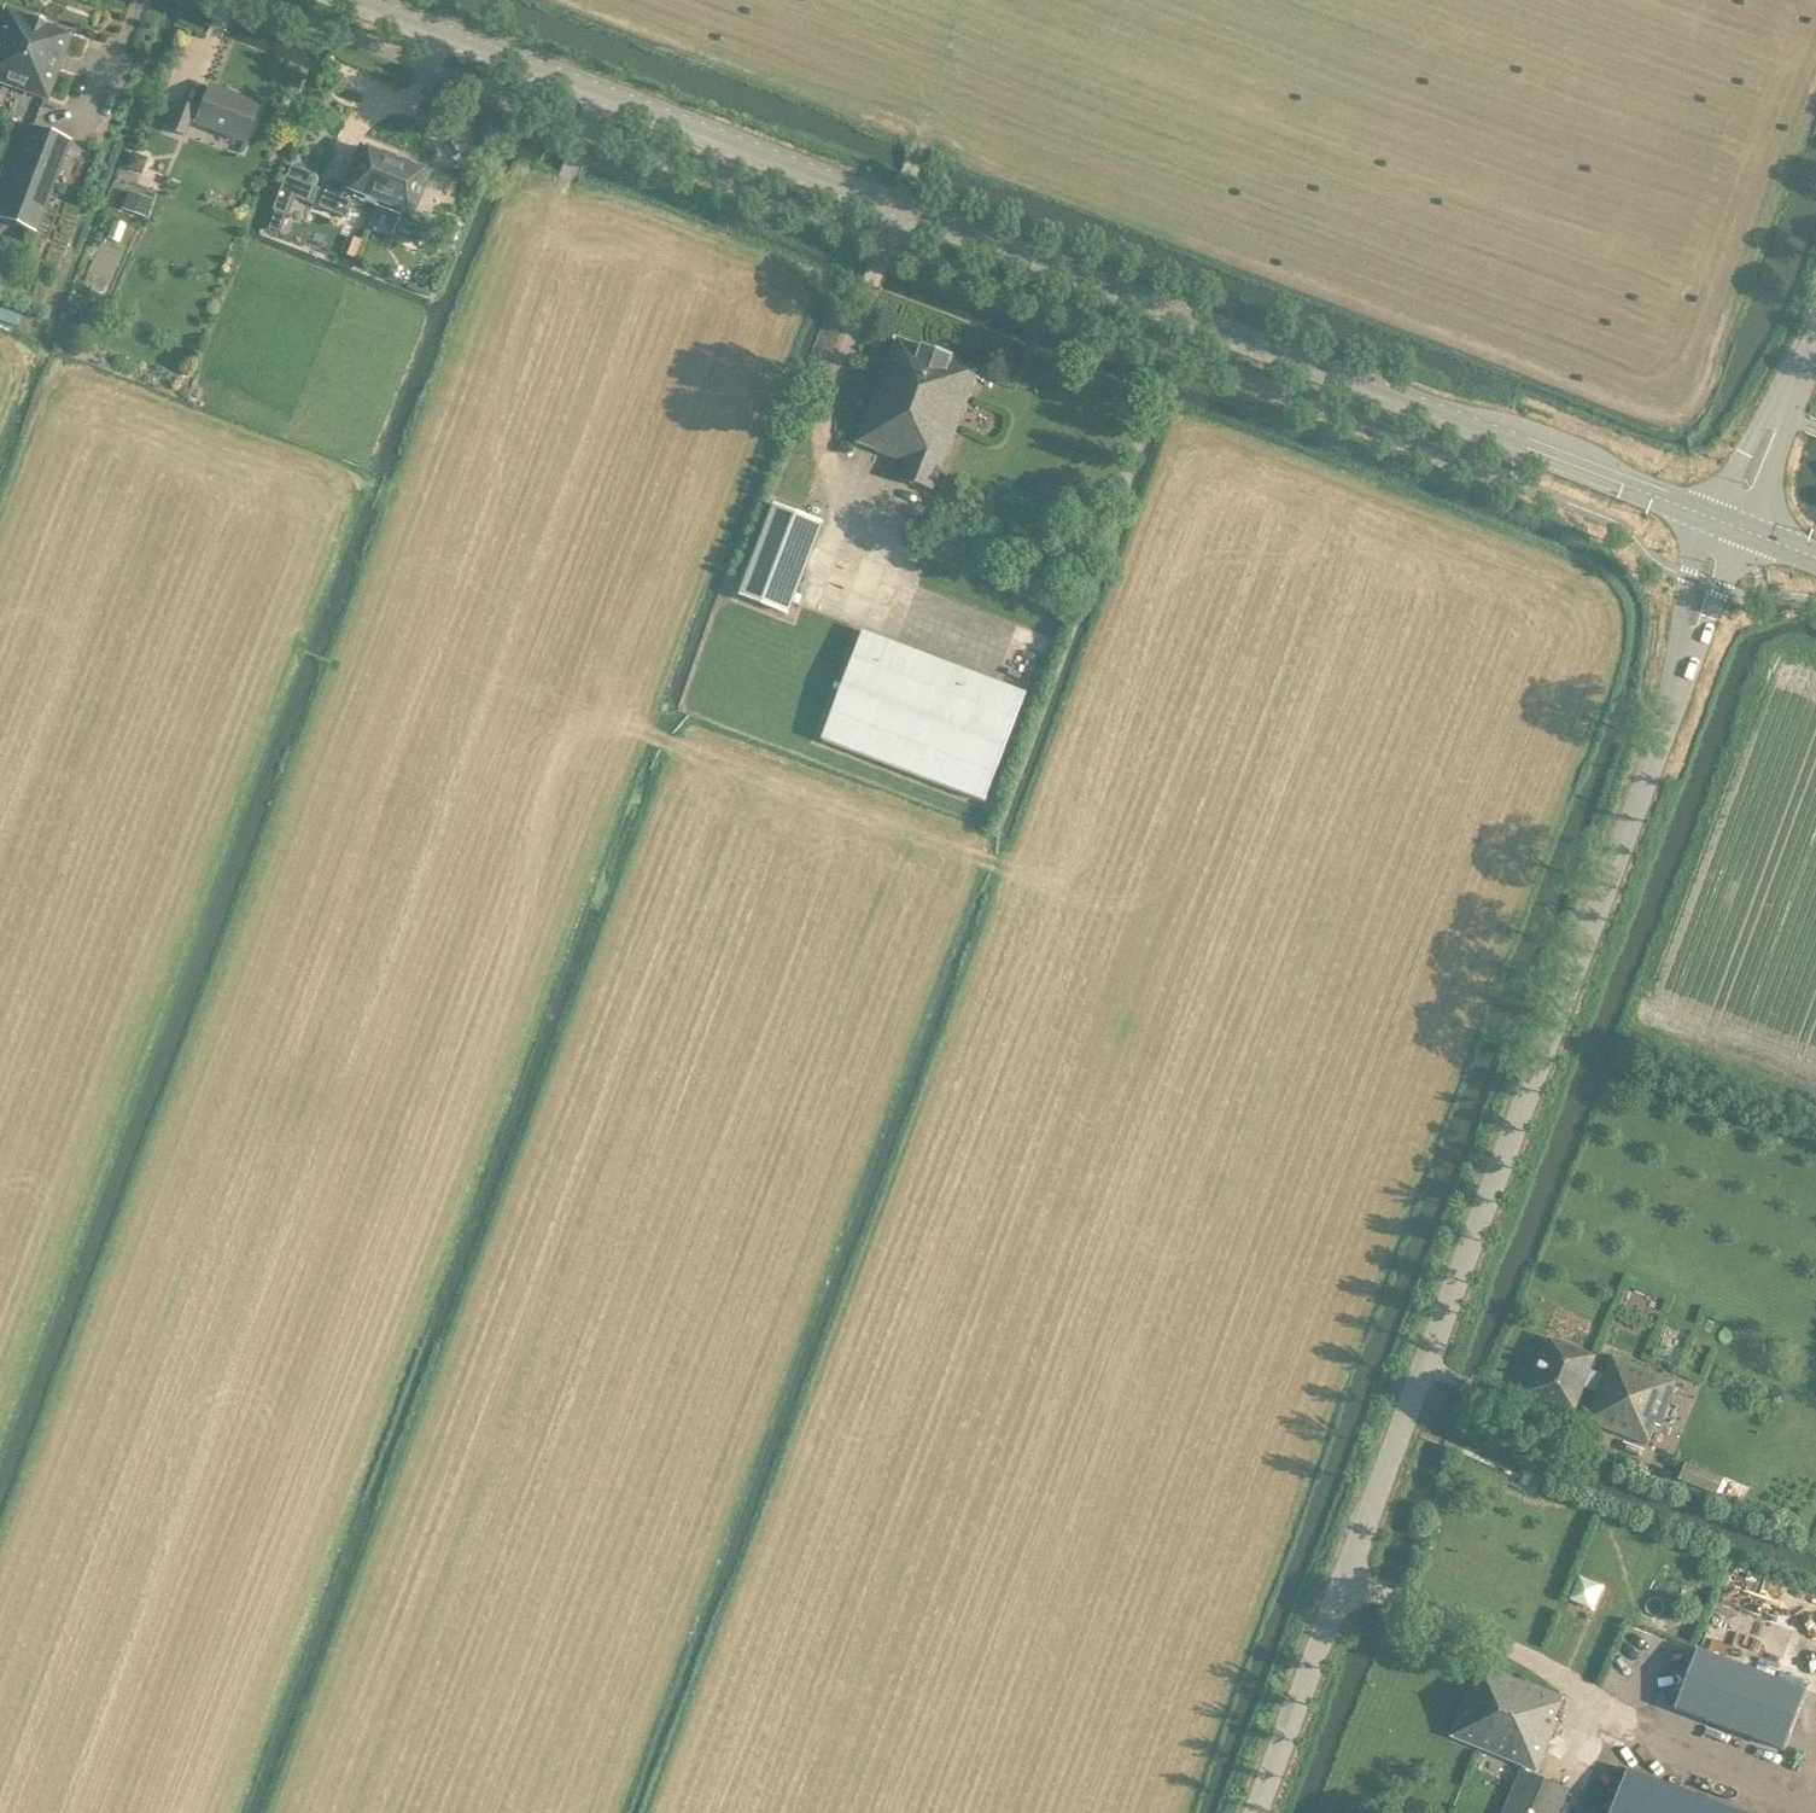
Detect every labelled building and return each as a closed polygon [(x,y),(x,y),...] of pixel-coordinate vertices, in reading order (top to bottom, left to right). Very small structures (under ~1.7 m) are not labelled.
[(75,33),(6,8),(0,25),(0,83),(49,102),(75,33)] [(245,142),(260,107),(211,87),(201,111),(180,103),(169,130),(184,136),(191,119),(245,142)] [(360,127),(366,107),(354,104),(348,124),(360,127)] [(72,141),(31,126),(0,210),(0,220),(38,234),(72,141)] [(355,193),(380,202),(396,161),(394,160),(392,156),(382,153),(374,154),(361,149),(347,186),(330,180),(320,207),(346,217),(355,193)] [(135,154),(130,166),(142,171),(145,164),(142,157),(135,154)] [(414,213),(428,175),(415,170),(412,164),(402,161),(397,161),(396,161),(380,202),(403,211),(393,236),(419,246),(429,219),(414,213)] [(122,208),(146,216),(152,198),(128,190),(122,208)] [(280,231),(286,215),(274,210),(268,226),(280,231)] [(846,338),(859,288),(838,282),(824,332),(846,338)] [(981,370),(954,359),(955,356),(925,345),(924,349),(898,339),(858,444),(908,463),(902,480),(934,493),(981,370)] [(741,597),(787,614),(822,522),(776,505),(741,597)] [(864,631),(822,740),(985,802),(1027,693),(864,631)] [(1661,1423),(1678,1381),(1613,1355),(1603,1381),(1589,1375),(1597,1355),(1552,1336),(1530,1392),(1576,1410),(1585,1387),(1599,1392),(1588,1421),(1648,1445),(1657,1424),(1661,1423)] [(1680,1479),(1716,1494),(1724,1476),(1687,1461),(1680,1479)] [(1538,1476),(1527,1472),(1523,1483),(1534,1488),(1538,1476)] [(1736,1649),(1778,1666),(1786,1646),(1771,1640),(1777,1625),(1761,1618),(1758,1625),(1748,1621),(1736,1649)] [(1701,1644),(1679,1703),(1788,1743),(1810,1684),(1701,1644)] [(1564,1699),(1483,1665),(1453,1736),(1525,1767),(1505,1812),(1560,1812),(1569,1790),(1536,1776),(1559,1721),(1556,1719),(1564,1699)] [(1617,1812),(1713,1812),(1628,1782),(1617,1812)]
